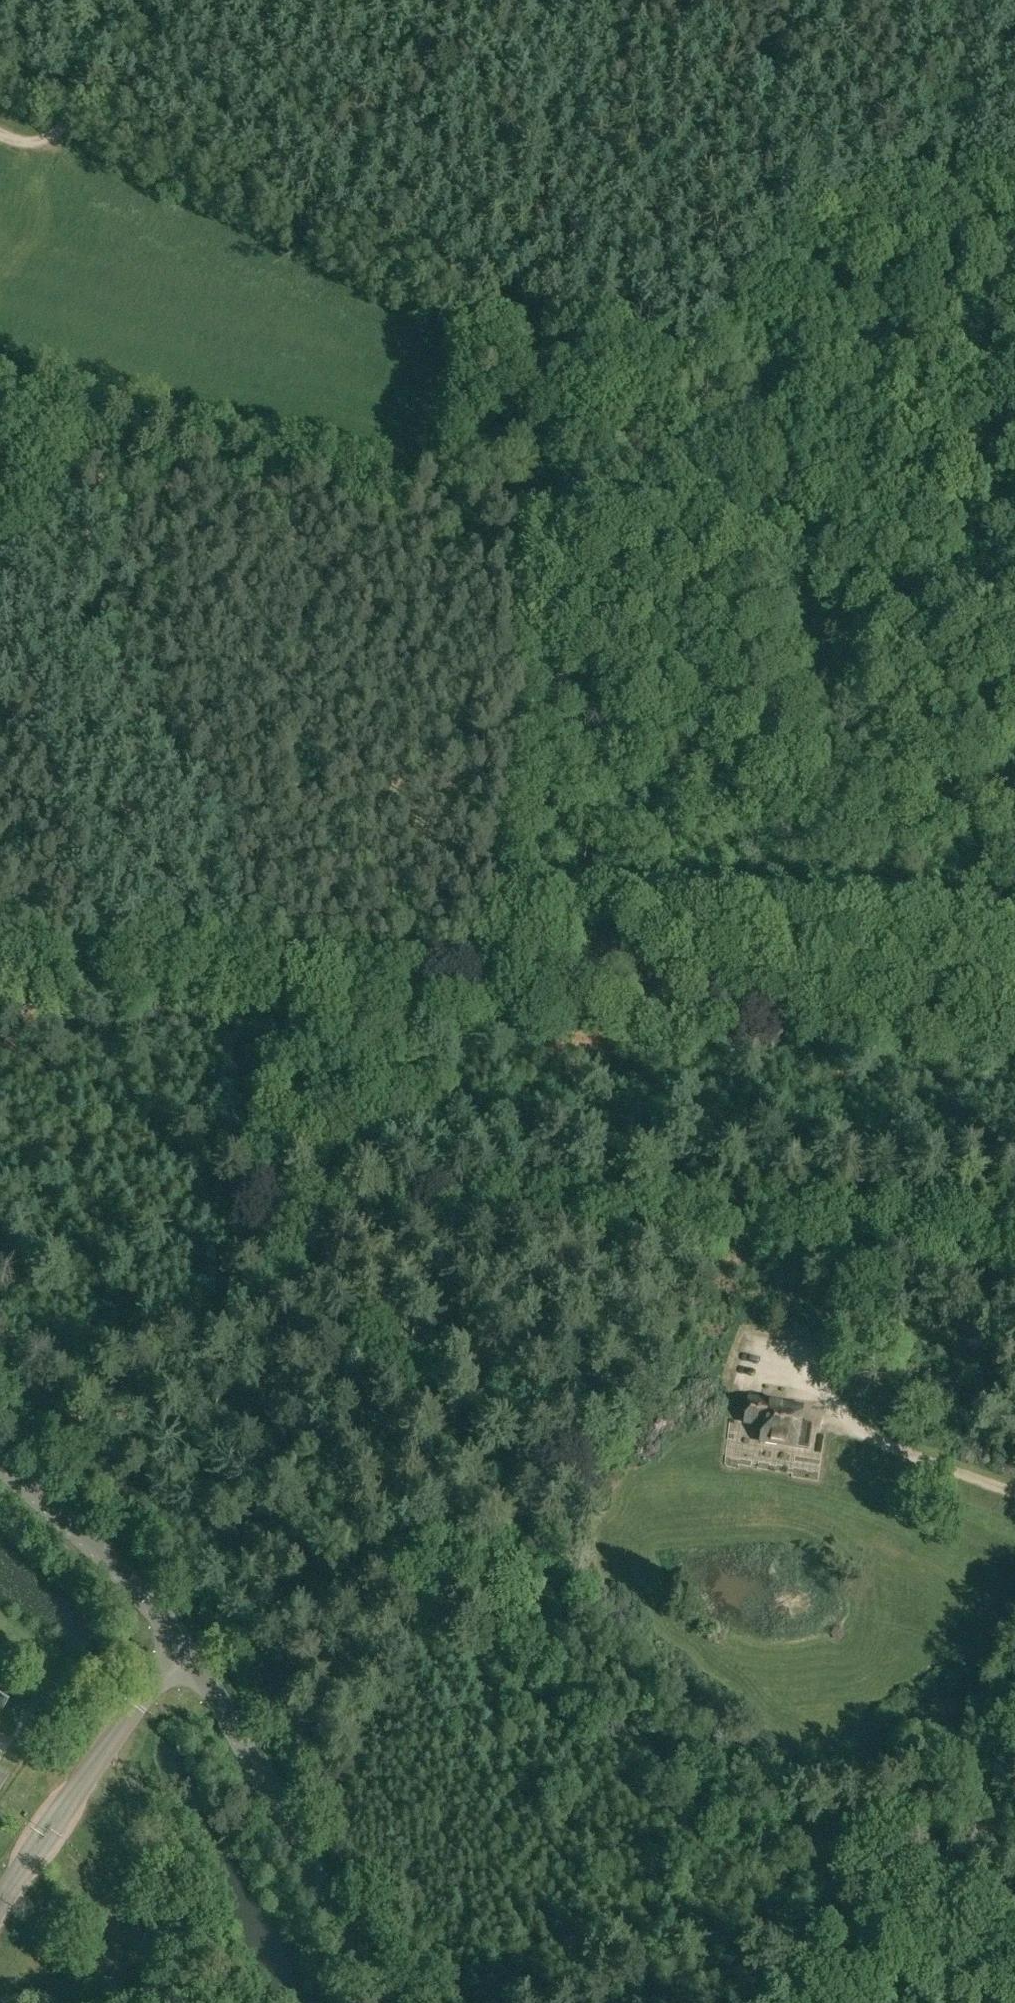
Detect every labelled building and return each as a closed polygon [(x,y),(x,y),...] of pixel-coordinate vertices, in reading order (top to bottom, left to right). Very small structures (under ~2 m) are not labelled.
[(765,1426),(762,1443),(794,1448),(794,1447),(809,1449),(812,1426),(798,1424),(799,1413),(794,1413),(795,1408),(751,1402),(747,1423),(765,1426)]
